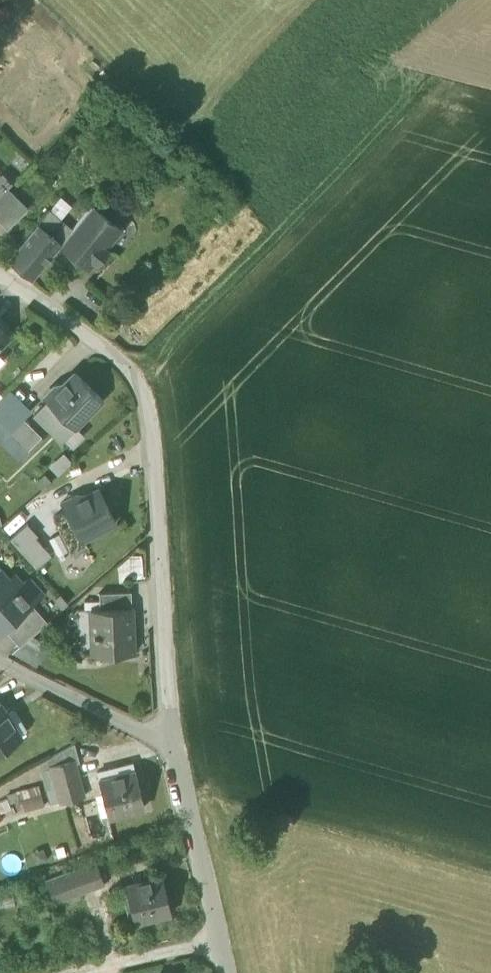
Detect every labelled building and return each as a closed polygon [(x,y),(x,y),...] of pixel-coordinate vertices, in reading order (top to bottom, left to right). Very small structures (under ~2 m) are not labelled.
[(7,188),(12,183),(2,173),(1,175),(0,175),(0,195),(7,188)] [(7,229),(28,209),(7,188),(0,195),(0,222),(7,229)] [(62,197),(50,211),(61,220),(73,206),(62,197)] [(91,206),(61,243),(89,266),(94,260),(96,262),(107,249),(104,247),(119,229),(91,206)] [(38,225),(61,243),(71,229),(61,220),(50,211),(38,225)] [(32,278),(61,243),(38,225),(9,260),(32,278)] [(8,335),(0,327),(0,344),(8,335)] [(48,399),(75,425),(101,399),(74,373),(48,399)] [(10,387),(3,394),(15,405),(25,415),(31,408),(10,387)] [(22,454),(41,435),(22,417),(25,415),(15,405),(3,394),(0,398),(0,422),(11,433),(16,438),(11,444),(22,454)] [(63,438),(75,425),(48,399),(34,414),(61,440),(63,438)] [(1,442),(11,433),(0,422),(0,441),(1,442)] [(75,425),(63,438),(73,447),(85,435),(75,425)] [(11,433),(1,442),(22,463),(45,439),(41,435),(22,454),(11,444),(16,438),(11,433)] [(64,451),(48,465),(57,476),(73,462),(64,451)] [(87,544),(84,538),(116,522),(98,489),(65,506),(67,510),(54,517),(72,552),(87,544)] [(11,539),(37,568),(51,555),(35,538),(37,536),(27,524),(11,539)] [(142,554),(129,555),(117,566),(119,583),(132,578),(144,577),(142,554)] [(3,628),(5,626),(32,603),(43,593),(29,577),(17,587),(1,568),(0,568),(0,625),(3,628)] [(99,592),(100,609),(132,607),(131,591),(99,592)] [(5,626),(21,644),(32,635),(47,621),(32,603),(5,626)] [(131,651),(131,652),(134,652),(133,630),(130,630),(129,610),(132,610),(132,607),(100,609),(91,609),(92,637),(100,637),(101,652),(131,651)] [(51,645),(32,635),(21,644),(11,653),(37,666),(43,660),(51,645)] [(19,735),(4,712),(0,705),(0,747),(19,735)] [(13,706),(4,712),(19,735),(28,729),(13,706)] [(50,765),(60,803),(82,797),(76,777),(79,776),(74,759),(70,745),(48,758),(50,765)] [(99,780),(107,816),(144,807),(135,771),(99,780)] [(46,805),(40,784),(0,795),(0,804),(3,816),(46,805)] [(47,881),(54,902),(104,883),(96,862),(47,881)] [(129,885),(140,919),(175,908),(164,873),(129,885)]
